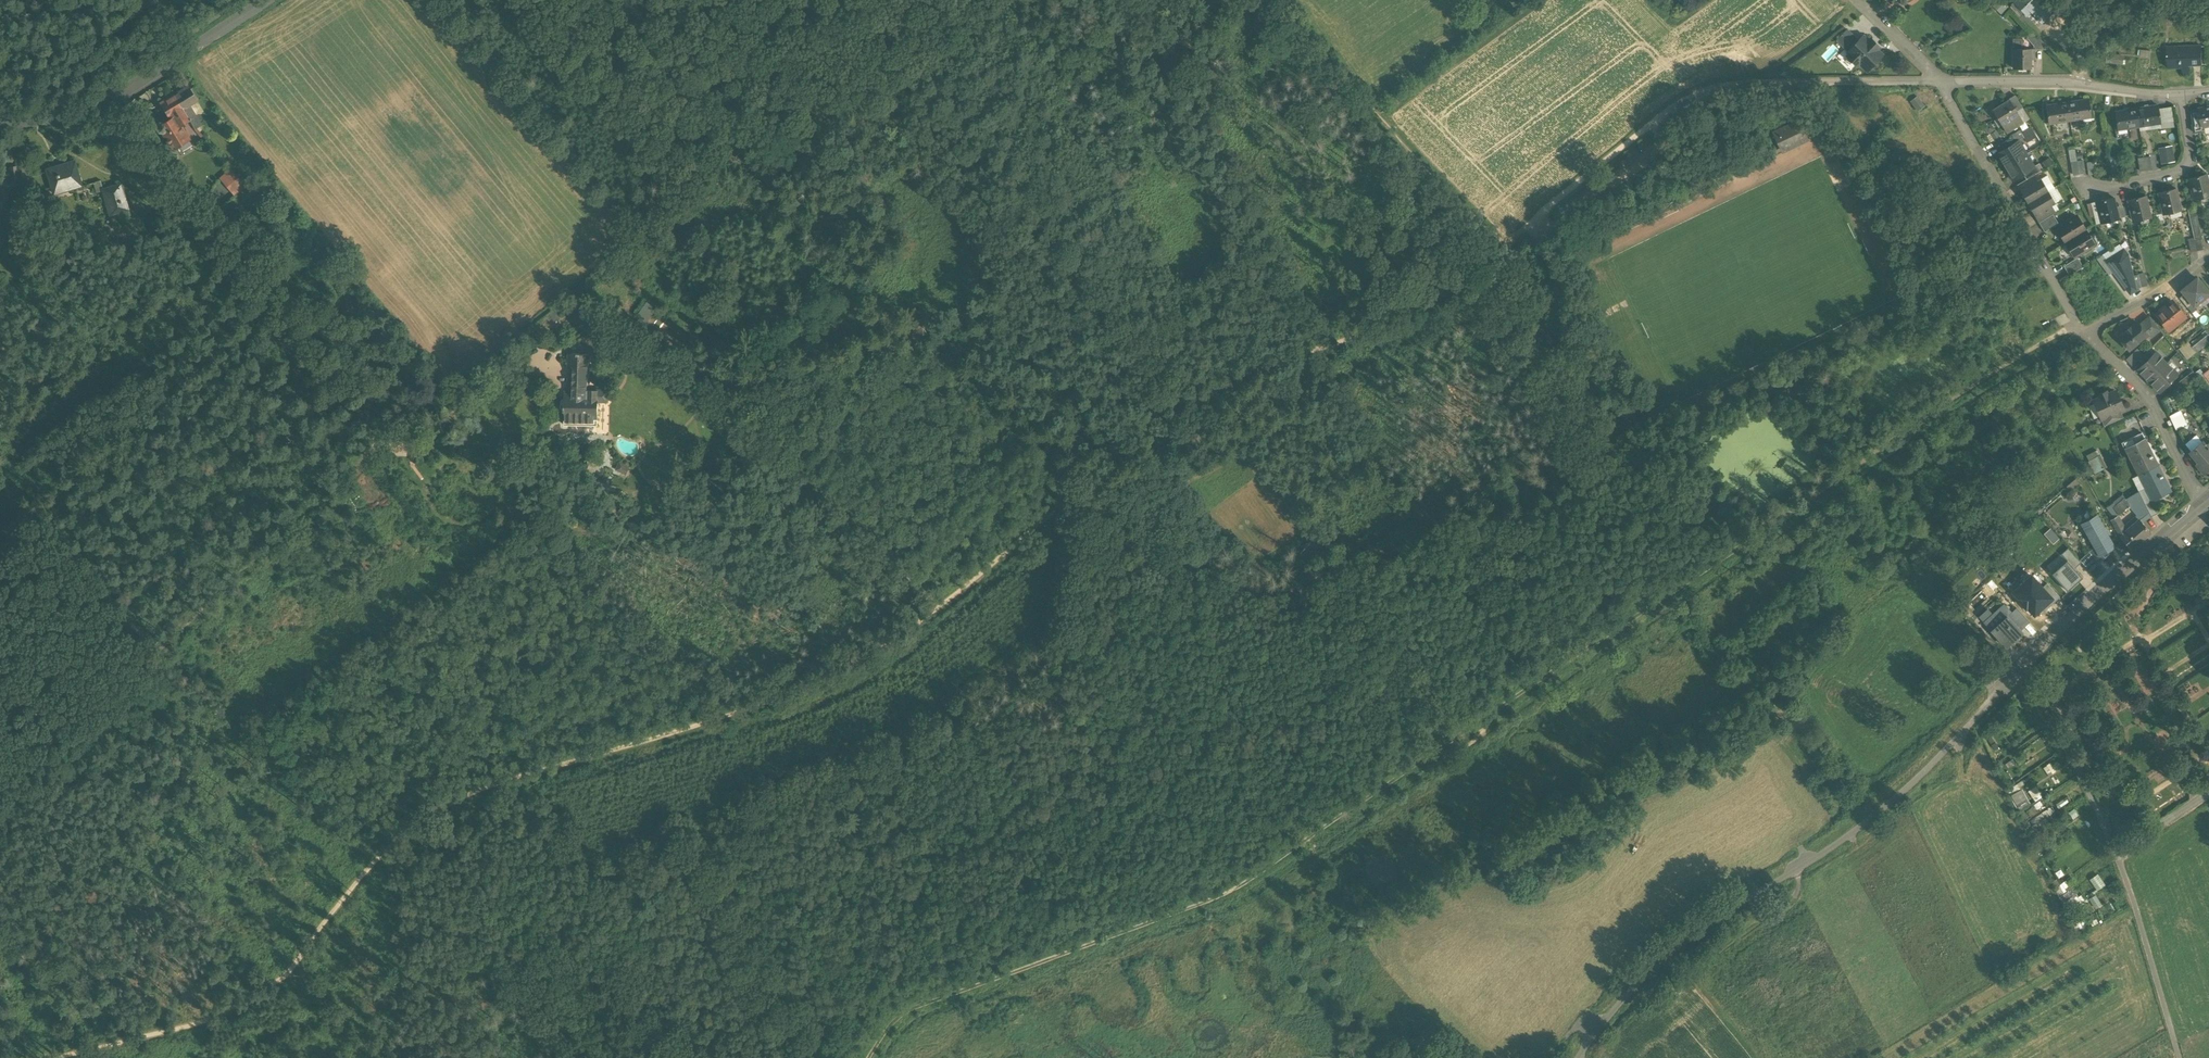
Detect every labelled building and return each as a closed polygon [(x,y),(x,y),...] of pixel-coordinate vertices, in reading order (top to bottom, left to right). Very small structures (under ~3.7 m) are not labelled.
[(2057,0),(2017,0),(2013,4),(2026,17),(2030,13),(2040,23),(2061,3),(2057,0)] [(1859,41),(1847,30),(1837,40),(1849,51),(1859,41)] [(1868,41),(1863,36),(1859,41),(1849,51),(1848,52),(1850,53),(1847,56),(1857,65),(1859,63),(1867,70),(1882,55),(1877,50),(1879,48),(1870,39),(1868,41)] [(2048,48),(2036,37),(2027,38),(2027,39),(2033,46),(2033,49),(2034,50),(2048,49),(2048,48)] [(2022,49),(2022,39),(2012,39),(2013,49),(2022,49)] [(2202,46),(2167,48),(2168,67),(2183,67),(2183,73),(2189,73),(2189,64),(2203,63),(2202,46)] [(2022,49),(2013,49),(2013,68),(2030,68),(2030,59),(2034,59),(2034,50),(2033,49),(2022,49)] [(181,82),(167,90),(177,105),(183,101),(190,97),(181,82)] [(177,105),(167,90),(154,98),(164,113),(165,112),(177,105)] [(1917,95),(1909,100),(1917,111),(1924,106),(1917,95)] [(2015,95),(2009,99),(2010,100),(2016,110),(2022,106),(2015,95)] [(2016,110),(2010,100),(1993,110),(2006,133),(2024,122),(2016,110)] [(2086,100),(2074,102),(2067,103),(2070,119),(2082,117),(2082,118),(2089,117),(2086,100)] [(183,101),(177,105),(183,116),(190,112),(183,101)] [(2059,104),(2046,106),(2049,124),(2057,122),(2056,121),(2070,119),(2067,103),(2059,105),(2059,104)] [(183,135),(174,121),(183,116),(177,105),(165,112),(166,115),(158,119),(154,118),(151,120),(150,123),(152,127),(156,127),(163,139),(162,143),(164,146),(168,147),(171,145),(172,141),(183,135)] [(2143,108),(2135,109),(2138,125),(2150,123),(2151,124),(2159,123),(2156,105),(2143,107),(2143,108)] [(2199,109),(2199,110),(2203,127),(2208,126),(2208,107),(2199,109)] [(2128,110),(2114,112),(2117,129),(2126,128),(2125,127),(2138,125),(2135,109),(2128,110)] [(190,112),(183,116),(189,125),(197,120),(192,110),(190,112)] [(2199,110),(2192,111),(2194,124),(2193,125),(2195,133),(2203,131),(2203,127),(2199,110)] [(1799,121),(1775,133),(1782,149),(1807,137),(1799,121)] [(1818,133),(1813,123),(1808,125),(1813,136),(1818,133)] [(2033,126),(2022,132),(2027,142),(2039,136),(2033,126)] [(2126,128),(2117,129),(2114,129),(2116,139),(2127,137),(2126,128)] [(2020,132),(2004,142),(2007,148),(2018,141),(2019,142),(2024,138),(2020,132)] [(2007,148),(1997,155),(2001,161),(2002,161),(2006,167),(2026,154),(2019,142),(2018,141),(2007,148)] [(2161,165),(2174,162),(2172,152),(2159,155),(2161,165)] [(2026,154),(2006,167),(2009,173),(2008,174),(2012,181),(2023,174),(2034,167),(2026,154)] [(2149,157),(2143,158),(2145,170),(2151,169),(2149,157)] [(2083,160),(2077,161),(2079,173),(2085,172),(2083,160)] [(74,163),(48,170),(56,195),(82,187),(74,163)] [(2034,167),(2023,174),(2026,180),(2043,169),(2039,163),(2034,167)] [(26,166),(18,167),(20,178),(26,177),(26,166)] [(20,178),(18,167),(10,168),(11,181),(20,178)] [(245,185),(231,169),(220,179),(233,195),(245,185)] [(2026,180),(2017,185),(2021,191),(2038,181),(2037,181),(2034,175),(2026,180)] [(2188,179),(2190,188),(2191,188),(2194,200),(2208,196),(2208,193),(2208,188),(2205,175),(2188,179)] [(128,203),(121,179),(104,185),(110,207),(118,204),(119,206),(128,203)] [(2038,181),(2021,191),(2027,203),(2048,191),(2041,179),(2037,181),(2038,181)] [(11,193),(7,180),(0,182),(0,197),(11,193)] [(254,183),(248,188),(255,195),(260,190),(254,183)] [(2175,190),(2158,194),(2160,202),(2161,202),(2164,214),(2179,210),(2178,203),(2175,190)] [(2048,191),(2027,203),(2034,215),(2051,205),(2052,206),(2055,204),(2048,191)] [(2145,196),(2128,200),(2129,208),(2131,208),(2133,221),(2149,217),(2147,210),(2148,209),(2145,196)] [(2113,197),(2096,201),(2098,209),(2099,209),(2102,222),(2118,219),(2116,210),(2113,197)] [(128,203),(119,206),(121,215),(134,211),(131,202),(128,203)] [(2051,205),(2034,215),(2039,223),(2053,215),(2056,213),(2052,206),(2051,205)] [(2053,215),(2039,223),(2045,233),(2059,224),(2053,215)] [(2076,217),(2057,229),(2065,242),(2085,231),(2076,217)] [(2085,231),(2065,242),(2074,257),(2094,245),(2085,231)] [(2194,239),(2197,251),(2205,249),(2202,237),(2194,239)] [(2197,251),(2194,239),(2188,240),(2191,253),(2197,251)] [(2132,276),(2129,253),(2125,249),(2108,260),(2107,261),(2115,271),(2130,292),(2135,289),(2135,287),(2132,276)] [(2109,275),(2115,271),(2107,261),(2108,260),(2104,255),(2097,259),(2109,275)] [(2077,258),(2063,267),(2069,276),(2083,267),(2077,258)] [(343,270),(336,276),(341,283),(349,276),(343,270)] [(2138,275),(2141,286),(2148,284),(2145,273),(2138,275)] [(2138,275),(2132,276),(2135,287),(2141,286),(2138,275)] [(2182,291),(2185,294),(2193,304),(2194,306),(2208,294),(2208,293),(2197,279),(2182,291)] [(2185,294),(2180,298),(2188,308),(2193,304),(2185,294)] [(2172,302),(2156,314),(2169,331),(2185,318),(2172,302)] [(533,330),(540,338),(563,316),(557,308),(533,330)] [(2150,317),(2139,325),(2147,336),(2149,339),(2160,330),(2150,317)] [(2137,323),(2119,337),(2129,350),(2147,336),(2139,325),(2137,323)] [(2190,345),(2196,353),(2208,343),(2208,336),(2206,332),(2190,345)] [(625,336),(617,344),(625,352),(633,344),(625,336)] [(2150,350),(2139,361),(2143,365),(2154,355),(2150,350)] [(581,353),(571,353),(571,366),(573,366),(573,385),(587,385),(588,354),(581,354),(581,353)] [(2143,365),(2138,370),(2149,381),(2166,364),(2156,353),(2154,355),(2143,365)] [(2166,364),(2149,381),(2160,392),(2177,375),(2166,364)] [(2193,372),(2176,385),(2181,391),(2198,379),(2193,372)] [(598,389),(587,389),(587,385),(573,385),(573,393),(565,393),(565,410),(565,416),(583,417),(587,417),(587,412),(598,412),(598,389)] [(2116,392),(2108,396),(2106,392),(2098,395),(2100,399),(2094,401),(2101,418),(2119,411),(2123,409),(2116,392)] [(598,393),(598,401),(609,402),(609,393),(598,393)] [(2119,411),(2101,418),(2105,426),(2123,418),(2119,411)] [(2181,414),(2170,420),(2175,432),(2187,426),(2181,414)] [(612,420),(598,420),(597,436),(611,436),(612,420)] [(2196,436),(2185,446),(2191,453),(2202,443),(2196,436)] [(2145,440),(2125,449),(2138,475),(2156,466),(2148,449),(2149,449),(2145,440)] [(2202,443),(2191,453),(2189,454),(2198,465),(2196,466),(2204,475),(2208,471),(2208,452),(2205,447),(2202,443)] [(2087,455),(2096,472),(2107,466),(2098,449),(2087,455)] [(2156,466),(2138,475),(2146,493),(2151,502),(2152,501),(2170,492),(2166,484),(2165,484),(2156,466)] [(2151,502),(2146,493),(2140,496),(2151,517),(2157,513),(2152,501),(2151,502)] [(2126,500),(2114,509),(2119,516),(2131,506),(2126,500)] [(2097,514),(2080,523),(2099,557),(2115,547),(2097,514)] [(2125,533),(2116,517),(2111,520),(2120,537),(2125,533)] [(2125,533),(2120,537),(2130,550),(2150,534),(2140,521),(2125,533)] [(2074,568),(2081,562),(2068,548),(2061,553),(2074,568)] [(2079,560),(2090,571),(2099,563),(2089,551),(2079,560)] [(2082,577),(2067,560),(2052,573),(2067,590),(2082,577)] [(2031,576),(2014,592),(2033,613),(2050,597),(2041,587),(2031,576)] [(2047,582),(2041,587),(2050,597),(2056,592),(2047,582)] [(1984,622),(1991,630),(2007,616),(2012,611),(2005,604),(1984,622)] [(2017,607),(2007,616),(2020,630),(2029,621),(2017,607)] [(1991,630),(2007,648),(2023,633),(2020,630),(2007,616),(1991,630)] [(1993,738),(2000,746),(2004,743),(1997,734),(1993,738)] [(1992,737),(1989,739),(1995,750),(1999,747),(1992,737)] [(2019,784),(2008,788),(2015,804),(2026,800),(2019,784)] [(2034,827),(2056,811),(2051,804),(2029,820),(2034,827)] [(2098,872),(2089,878),(2096,889),(2105,884),(2098,872)] [(2095,907),(2101,904),(2096,894),(2090,897),(2095,907)]
